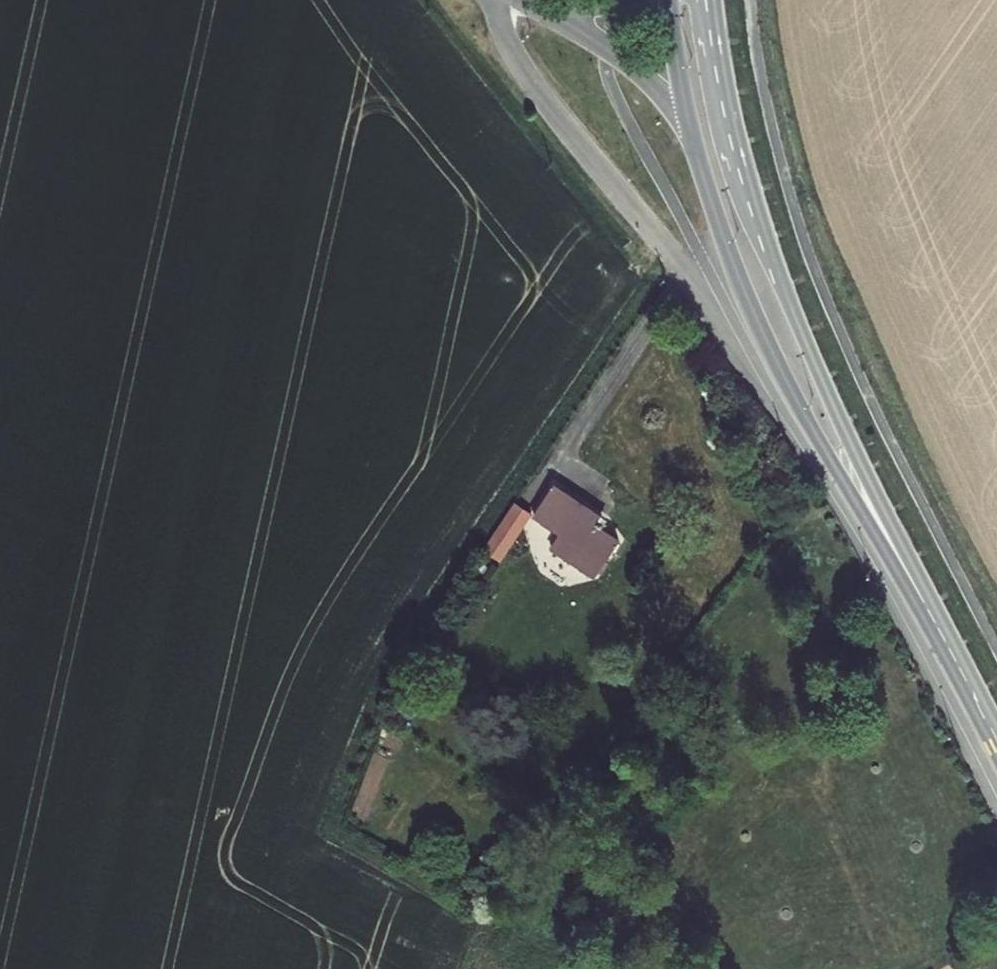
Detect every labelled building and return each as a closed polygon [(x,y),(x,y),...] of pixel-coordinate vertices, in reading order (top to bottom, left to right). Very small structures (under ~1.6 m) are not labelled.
[(593,576),(620,537),(604,525),(606,521),(584,507),(586,503),(556,483),(535,514),(563,534),(553,549),(593,576)] [(529,509),(514,498),(487,539),(484,544),(498,554),(529,509)]
